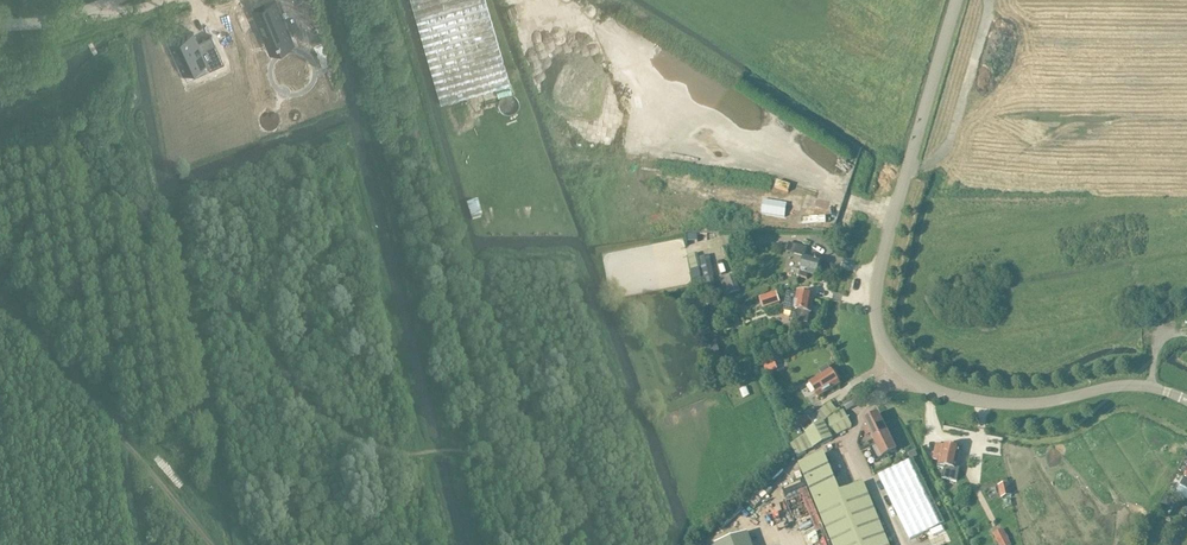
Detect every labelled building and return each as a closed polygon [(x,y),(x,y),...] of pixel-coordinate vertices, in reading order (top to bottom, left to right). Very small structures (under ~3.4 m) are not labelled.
[(442,104),(511,84),(487,0),(411,0),(442,104)] [(276,1),(254,10),(269,46),(291,37),(276,1)] [(212,35),(203,40),(198,42),(194,32),(170,43),(171,44),(184,72),(184,73),(185,73),(202,65),(207,63),(210,70),(225,63),(212,35)] [(818,277),(822,262),(805,257),(807,248),(789,243),(787,252),(805,257),(799,277),(807,279),(808,274),(818,277)] [(726,297),(740,292),(734,276),(720,281),(726,297)] [(708,285),(706,278),(694,281),(696,288),(708,285)] [(798,294),(787,292),(785,302),(783,311),(793,313),(791,320),(807,324),(810,313),(814,296),(799,293),(798,294)] [(780,302),(777,293),(759,298),(762,307),(780,302)] [(708,307),(705,295),(690,299),(692,311),(708,307)] [(839,384),(831,371),(828,367),(821,371),(824,375),(815,381),(810,384),(818,397),(839,384)] [(847,412),(863,403),(859,396),(843,405),(847,412)] [(830,402),(813,416),(819,424),(836,410),(830,402)] [(852,428),(843,410),(841,411),(840,409),(836,411),(838,414),(824,422),(792,446),(798,458),(833,440),(832,438),(852,428)] [(888,433),(879,415),(865,422),(867,427),(863,429),(866,436),(871,434),(874,440),(888,433)] [(897,451),(888,433),(874,440),(877,445),(870,449),(877,461),(897,451)] [(936,445),(933,460),(940,461),(938,468),(945,470),(943,479),(956,482),(959,468),(957,468),(960,450),(959,449),(957,447),(954,447),(952,448),(936,445)] [(832,544),(889,544),(864,484),(839,494),(823,454),(799,464),(832,544)] [(991,456),(990,454),(986,454),(984,455),(975,454),(973,471),(980,472),(980,475),(990,477),(989,479),(997,480),(998,470),(997,470),(999,457),(991,456)] [(944,522),(913,459),(879,476),(910,539),(944,522)] [(1185,460),(1179,471),(1186,475),(1180,486),(1186,490),(1186,461),(1185,460)] [(778,465),(768,475),(773,480),(783,470),(778,465)] [(1169,486),(1173,489),(1178,481),(1173,478),(1169,486)] [(803,481),(782,490),(785,496),(806,487),(803,481)] [(1004,498),(1011,496),(1009,485),(1002,486),(1004,498)] [(1167,495),(1162,504),(1168,507),(1173,498),(1167,495)] [(993,535),(998,544),(1011,544),(1003,530),(993,535)] [(748,533),(716,544),(752,544),(748,533)]
